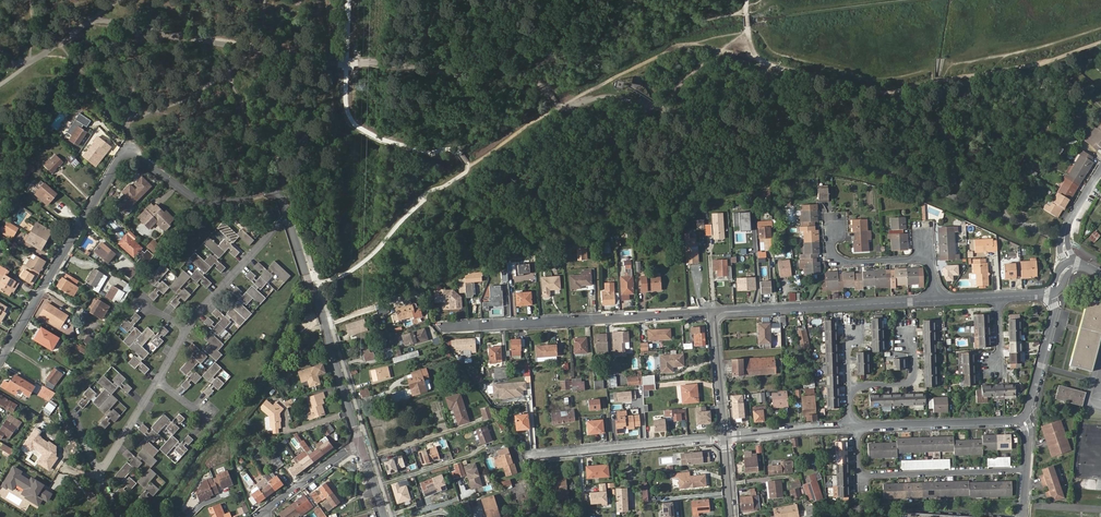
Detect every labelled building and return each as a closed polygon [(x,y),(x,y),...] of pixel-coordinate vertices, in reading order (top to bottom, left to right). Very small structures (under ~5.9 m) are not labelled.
[(92,120),(80,112),(67,132),(71,135),(69,139),(78,145),(88,131),(83,128),(85,124),(88,126),(92,120)] [(1097,149),(1099,146),(1100,148),(1100,133),(1099,131),(1088,143),(1097,149)] [(108,152),(111,147),(98,137),(94,141),(95,142),(84,157),(93,164),(105,149),(108,152)] [(1058,145),(1053,152),(1059,156),(1063,149),(1058,145)] [(96,166),(108,152),(105,149),(93,164),(96,166)] [(1074,165),(1086,172),(1093,162),(1089,160),(1091,156),(1083,151),(1080,155),(1080,154),(1074,165)] [(78,161),(71,154),(66,159),(73,166),(78,161)] [(49,160),(45,165),(53,173),(60,165),(61,166),(64,163),(56,156),(50,162),(49,160)] [(73,166),(72,167),(75,170),(81,164),(78,161),(73,166)] [(35,169),(29,163),(20,178),(26,180),(31,171),(34,172),(35,169)] [(1080,182),(1086,172),(1074,165),(1067,175),(1068,175),(1066,179),(1075,184),(1077,180),(1080,182)] [(124,212),(150,187),(141,178),(135,184),(138,187),(135,190),(129,184),(122,191),(124,194),(115,203),(124,212)] [(1057,192),(1069,200),(1076,190),(1072,188),(1075,184),(1066,179),(1064,183),(1063,182),(1057,192)] [(49,198),(55,192),(41,181),(36,188),(39,191),(36,194),(48,205),(52,201),(49,198)] [(828,186),(818,186),(818,200),(828,200),(828,186)] [(1063,210),(1069,200),(1057,192),(1051,202),(1052,203),(1050,207),(1046,205),(1044,207),(1055,216),(1058,212),(1060,208),(1062,209),(1063,210)] [(300,196),(294,198),(296,205),(302,203),(300,196)] [(13,204),(9,203),(3,214),(6,216),(13,204)] [(161,213),(162,211),(155,205),(154,206),(151,203),(139,216),(150,227),(156,221),(165,230),(169,224),(168,223),(173,218),(166,211),(164,213),(162,214),(161,213)] [(805,226),(814,226),(814,221),(817,221),(816,204),(802,205),(803,222),(804,222),(805,226)] [(1044,207),(1043,209),(1055,216),(1044,207)] [(303,221),(318,216),(316,211),(301,216),(303,221)] [(712,240),(724,240),(724,213),(712,213),(712,240)] [(242,228),(237,233),(240,236),(250,245),(254,240),(246,232),(248,231),(249,232),(255,225),(249,220),(246,223),(244,221),(238,216),(235,219),(245,228),(244,230),(242,228)] [(893,234),(902,234),(902,230),(906,230),(905,217),(891,218),(891,230),(888,230),(888,234),(893,234)] [(857,236),(870,235),(870,231),(867,231),(866,219),(852,220),(853,232),(854,232),(856,232),(857,236)] [(696,220),(696,230),(704,230),(704,220),(696,220)] [(237,233),(223,221),(217,227),(230,239),(228,241),(225,239),(219,245),(226,251),(229,247),(232,249),(230,252),(235,257),(240,251),(231,243),(232,241),(234,242),(240,236),(237,233)] [(8,222),(4,229),(2,228),(0,231),(0,233),(12,240),(19,228),(8,222)] [(49,230),(37,222),(28,236),(26,235),(24,238),(26,240),(25,242),(38,250),(49,230)] [(757,225),(758,240),(770,239),(769,229),(770,229),(770,225),(763,226),(763,224),(757,225)] [(737,227),(738,238),(747,237),(747,236),(746,225),(739,225),(739,227),(737,227)] [(804,230),(804,242),(818,241),(818,230),(814,230),(814,226),(805,226),(800,226),(800,231),(804,230)] [(939,233),(940,244),(954,244),(953,232),(957,232),(957,227),(942,228),(943,233),(939,233)] [(53,232),(50,230),(49,230),(38,250),(42,252),(53,232)] [(1100,236),(1095,231),(1088,238),(1093,243),(1100,236)] [(138,238),(132,232),(128,236),(135,242),(138,238)] [(902,238),(902,234),(893,234),(893,238),(892,238),(893,250),(907,249),(906,238),(902,238)] [(871,239),(870,235),(857,236),(857,240),(855,240),(853,240),(854,252),(868,251),(867,240),(871,239)] [(135,242),(128,236),(120,245),(134,257),(137,254),(141,258),(136,263),(143,269),(155,255),(148,249),(146,252),(142,249),(142,248),(135,242)] [(209,236),(203,243),(216,254),(214,256),(211,254),(205,261),(212,266),(215,263),(218,265),(216,267),(221,272),(226,267),(217,258),(218,257),(220,258),(226,251),(219,245),(209,236)] [(684,239),(686,263),(698,262),(697,251),(690,251),(690,247),(695,247),(695,239),(684,239)] [(996,250),(996,241),(992,242),(992,240),(974,241),(975,252),(984,252),(988,252),(992,251),(992,250),(996,250)] [(159,247),(153,241),(148,246),(154,252),(159,247)] [(818,241),(804,242),(805,254),(802,254),(802,258),(816,258),(815,254),(818,254),(819,254),(818,241)] [(94,251),(101,256),(102,255),(104,258),(104,259),(108,262),(115,254),(101,242),(94,251)] [(954,244),(940,244),(940,255),(944,255),(944,260),(959,259),(959,255),(955,255),(954,244)] [(775,257),(784,256),(783,249),(774,250),(775,257)] [(195,252),(189,258),(202,270),(200,271),(197,269),(191,276),(198,282),(201,278),(204,280),(202,283),(207,288),(212,282),(203,274),(204,272),(205,273),(212,266),(205,261),(195,252)] [(47,262),(37,256),(34,261),(31,259),(27,266),(40,273),(47,262)] [(802,258),(801,258),(802,263),(803,263),(805,263),(806,275),(820,274),(819,262),(818,262),(816,262),(816,258),(802,258)] [(274,271),(285,282),(291,275),(274,260),(269,267),(270,268),(268,270),(259,261),(254,267),(260,271),(262,269),(264,272),(261,276),(268,283),(275,276),(272,273),(274,271)] [(713,260),(713,270),(727,269),(726,260),(713,260)] [(778,261),(779,276),(791,275),(789,260),(778,261)] [(1021,277),(1021,279),(1025,279),(1025,277),(1032,276),(1032,278),(1036,278),(1036,262),(1020,263),(1020,266),(1021,277)] [(169,269),(163,263),(148,279),(155,285),(156,284),(158,286),(149,295),(154,300),(159,295),(157,293),(160,290),(163,293),(170,287),(163,280),(160,283),(158,281),(169,269)] [(987,277),(987,273),(986,263),(973,264),(973,274),(976,274),(977,287),(987,286),(987,277)] [(529,264),(518,265),(519,274),(530,274),(529,264)] [(40,273),(27,266),(26,265),(23,269),(26,271),(21,278),(31,284),(35,276),(38,278),(40,273)] [(1015,277),(1021,277),(1020,266),(1015,266),(1015,265),(1003,265),(1004,278),(1011,277),(1011,279),(1015,279),(1015,277)] [(0,266),(0,267),(0,272),(0,273),(0,280),(2,281),(0,285),(0,291),(9,296),(12,289),(16,291),(20,284),(8,277),(6,276),(9,271),(0,266)] [(621,276),(622,298),(628,297),(628,292),(632,292),(632,276),(631,276),(631,266),(625,266),(625,276),(621,276)] [(132,269),(131,268),(125,274),(131,278),(136,272),(132,269)] [(94,269),(87,283),(95,288),(103,275),(94,269)] [(191,276),(184,270),(178,277),(170,287),(176,293),(177,292),(179,293),(171,302),(176,307),(181,302),(179,300),(181,297),(185,301),(192,294),(184,287),(182,290),(180,288),(191,276)] [(254,298),(260,304),(267,297),(257,289),(259,287),(262,289),(268,283),(261,276),(257,280),(254,277),(256,275),(251,270),(246,275),(255,284),(254,286),(253,285),(247,291),(254,298)] [(894,285),(907,284),(906,270),(894,271),(894,274),(890,274),(890,283),(894,283),(894,285)] [(906,270),(907,284),(919,283),(918,282),(923,282),(922,273),(918,273),(918,270),(906,270)] [(569,276),(570,289),(580,289),(580,286),(591,285),(590,271),(580,271),(581,276),(569,276)] [(885,271),(874,272),(874,285),(886,285),(886,283),(890,283),(890,274),(885,274),(885,271)] [(874,285),(874,272),(862,272),(862,276),(858,276),(859,285),(862,284),(862,286),(874,285)] [(77,280),(66,273),(63,278),(60,284),(58,283),(56,287),(69,295),(77,280)] [(473,273),(464,275),(465,282),(482,281),(482,275),(473,276),(473,273)] [(838,290),(843,290),(843,287),(842,277),(838,277),(838,274),(838,273),(826,274),(826,283),(821,283),(821,291),(830,290),(829,287),(838,287),(838,290)] [(859,285),(858,276),(853,276),(853,273),(842,273),(842,274),(842,277),(843,287),(854,286),(854,285),(859,285)] [(108,277),(103,275),(96,287),(100,290),(108,277)] [(647,288),(660,287),(660,278),(650,278),(646,278),(646,276),(640,277),(641,291),(647,291),(647,288)] [(541,278),(543,294),(543,295),(545,296),(545,297),(547,296),(548,296),(548,295),(549,294),(549,289),(559,289),(559,277),(541,278)] [(755,289),(754,277),(737,278),(737,290),(755,289)] [(80,282),(77,280),(69,295),(72,296),(80,282)] [(770,282),(760,282),(760,294),(771,294),(770,282)] [(133,287),(128,283),(122,291),(124,293),(127,295),(133,287)] [(112,285),(106,295),(118,302),(124,293),(122,291),(112,285)] [(245,302),(248,305),(254,298),(247,291),(243,295),(240,293),(242,291),(237,286),(232,291),(241,299),(240,301),(238,300),(233,307),(240,313),(247,319),(252,313),(244,304),(245,302)] [(436,301),(449,301),(451,302),(451,308),(462,307),(461,298),(459,298),(459,295),(453,290),(446,291),(444,289),(441,290),(440,291),(436,291),(436,301)] [(601,294),(602,305),(614,304),(613,290),(601,291),(601,294)] [(503,291),(490,291),(490,297),(490,302),(483,303),(483,306),(503,305),(503,291)] [(516,293),(517,305),(531,304),(530,292),(516,293)] [(1086,298),(1069,365),(1091,371),(1100,333),(1100,302),(1086,298)] [(397,314),(393,314),(394,318),(398,317),(399,320),(413,316),(414,318),(421,315),(419,307),(412,309),(409,299),(403,300),(405,306),(395,308),(397,314)] [(93,309),(92,310),(91,312),(102,319),(109,307),(98,300),(97,301),(95,300),(90,307),(93,309)] [(40,316),(51,322),(56,325),(59,320),(61,322),(65,315),(54,308),(53,310),(46,305),(40,316)] [(387,312),(385,306),(377,308),(379,315),(387,312)] [(230,320),(231,318),(241,326),(247,319),(240,313),(233,307),(227,313),(228,314),(226,316),(217,308),(212,313),(217,318),(219,316),(222,318),(219,322),(226,329),(232,322),(230,320)] [(131,322),(127,319),(121,326),(128,332),(130,329),(132,331),(124,341),(130,347),(136,340),(143,332),(136,327),(135,328),(133,327),(141,317),(136,312),(131,318),(133,320),(131,322)] [(315,313),(301,318),(304,328),(318,324),(315,313)] [(988,313),(976,314),(977,325),(988,324),(987,318),(988,318),(988,313)] [(1006,331),(1019,330),(1019,322),(1018,314),(1007,314),(1007,325),(1006,325),(1006,331)] [(56,325),(51,322),(50,324),(59,329),(67,316),(65,315),(61,322),(59,320),(56,325)] [(218,333),(220,335),(226,329),(219,322),(215,326),(212,324),(214,321),(209,317),(204,322),(213,330),(212,332),(211,331),(205,338),(209,341),(219,350),(225,343),(216,335),(218,333)] [(364,318),(345,324),(349,336),(368,330),(364,318)] [(870,324),(870,329),(882,329),(882,324),(881,318),(871,318),(871,324),(870,324)] [(922,348),(923,359),(924,359),(925,370),(923,370),(924,381),(925,381),(925,387),(936,386),(933,320),(923,320),(923,326),(921,326),(922,337),(923,337),(924,348),(922,348)] [(823,321),(824,331),(836,331),(836,327),(835,327),(834,321),(823,321)] [(761,348),(769,347),(767,322),(766,322),(758,323),(755,323),(756,330),(754,331),(755,335),(756,335),(757,342),(761,342),(761,348)] [(988,330),(988,324),(977,325),(977,336),(989,335),(989,330),(988,330)] [(155,332),(148,326),(143,332),(136,340),(143,346),(151,337),(153,338),(151,341),(158,348),(164,341),(160,337),(162,334),(165,336),(169,331),(164,326),(156,335),(154,334),(155,332)] [(42,328),(34,340),(52,351),(59,339),(42,328)] [(417,342),(417,343),(429,340),(426,328),(402,336),(405,345),(412,343),(417,342)] [(647,340),(671,340),(671,329),(647,329),(647,340)] [(872,340),(882,340),(882,329),(870,329),(870,335),(872,335),(872,340)] [(797,331),(799,349),(804,348),(803,340),(806,340),(805,330),(797,331)] [(1008,341),(1019,341),(1019,330),(1006,331),(1006,336),(1007,336),(1008,341)] [(628,341),(627,331),(612,332),(613,354),(623,353),(623,342),(628,341)] [(824,331),(824,343),(835,342),(835,337),(836,337),(836,331),(824,331)] [(704,345),(704,332),(694,333),(694,346),(704,345)] [(607,350),(606,334),(594,335),(596,351),(607,350)] [(88,335),(83,341),(90,346),(95,340),(88,335)] [(989,341),(989,335),(977,336),(978,347),(989,346),(989,341)] [(578,340),(573,340),(574,352),(587,352),(586,338),(578,338),(578,340)] [(455,339),(456,350),(470,349),(471,353),(474,353),(474,344),(475,344),(475,339),(474,339),(455,339)] [(136,340),(130,347),(140,356),(138,357),(135,355),(129,362),(136,369),(140,364),(142,367),(140,369),(145,374),(150,369),(141,360),(143,358),(144,359),(150,353),(143,346),(136,340)] [(510,340),(511,355),(520,355),(520,347),(519,340),(510,340)] [(871,340),(871,346),(872,346),(872,351),(882,351),(882,340),(872,340),(871,340)] [(206,355),(208,353),(217,361),(223,354),(219,350),(209,341),(209,342),(203,348),(204,349),(203,351),(193,342),(189,348),(194,352),(196,350),(199,353),(195,357),(200,361),(203,364),(209,357),(206,355)] [(1007,352),(1020,352),(1019,341),(1008,341),(1008,347),(1007,347),(1007,352)] [(824,343),(825,353),(837,353),(837,348),(835,348),(835,342),(824,343)] [(559,345),(535,346),(536,356),(560,355),(559,345)] [(495,361),(500,361),(499,347),(488,348),(489,359),(495,358),(495,361)] [(371,359),(375,358),(377,357),(375,351),(370,353),(368,349),(362,351),(365,360),(371,359)] [(393,358),(394,362),(417,355),(416,350),(393,358)] [(973,362),(974,362),(974,357),(973,357),(972,351),(962,352),(962,363),(973,362)] [(857,358),(857,363),(869,363),(869,352),(858,352),(858,358),(857,358)] [(1020,363),(1020,352),(1007,352),(1007,358),(1008,358),(1009,363),(1020,363)] [(825,353),(825,364),(836,364),(836,358),(837,358),(837,353),(825,353)] [(683,364),(682,354),(660,356),(661,372),(672,372),(671,365),(683,364)] [(203,375),(196,369),(194,372),(192,370),(200,361),(195,357),(193,355),(181,369),(187,375),(188,374),(190,375),(182,385),(187,390),(192,384),(190,382),(192,379),(197,383),(203,376),(203,375)] [(773,355),(731,359),(732,375),(775,372),(774,357),(773,355)] [(893,358),(893,370),(897,369),(902,369),(903,369),(905,369),(905,364),(904,358),(893,358)] [(216,378),(214,376),(223,367),(216,361),(203,375),(203,376),(204,376),(210,381),(211,380),(213,382),(204,391),(210,396),(215,390),(212,388),(215,386),(219,389),(226,382),(219,376),(216,378)] [(963,374),(975,373),(975,368),(973,368),(973,362),(962,363),(963,374)] [(857,363),(857,369),(858,369),(859,375),(869,374),(869,363),(857,363)] [(825,364),(825,375),(838,375),(838,370),(836,370),(836,364),(825,364)] [(313,367),(297,372),(301,382),(306,381),(309,387),(319,384),(313,367)] [(413,377),(408,378),(410,383),(411,383),(412,384),(411,385),(412,388),(414,387),(416,393),(427,390),(423,379),(427,378),(428,377),(425,367),(418,370),(420,375),(413,377)] [(506,378),(505,367),(491,368),(493,380),(506,378)] [(55,386),(63,375),(55,368),(46,379),(48,381),(55,386)] [(384,370),(383,368),(371,371),(374,381),(390,376),(388,369),(384,370)] [(127,379),(119,372),(113,379),(116,381),(114,383),(104,375),(99,381),(106,388),(113,394),(118,388),(117,387),(119,385),(128,393),(133,388),(127,383),(125,385),(123,383),(127,379)] [(975,378),(975,373),(963,374),(963,385),(974,384),(974,378),(975,378)] [(654,375),(642,376),(642,383),(642,385),(655,383),(654,375)] [(825,375),(826,386),(837,386),(837,380),(838,380),(838,375),(825,375)] [(16,383),(13,381),(11,380),(6,389),(12,393),(14,390),(18,392),(20,388),(25,391),(24,393),(29,396),(35,387),(16,376),(14,379),(17,381),(16,383)] [(572,382),(572,379),(560,380),(561,389),(572,388),(572,382)] [(593,380),(594,389),(603,388),(602,379),(593,380)] [(51,391),(55,386),(48,381),(45,387),(51,391)] [(526,381),(493,384),(493,393),(498,393),(499,398),(523,396),(523,391),(527,390),(526,381)] [(583,381),(572,382),(572,388),(572,390),(584,389),(583,381)] [(1003,383),(1004,395),(1014,394),(1014,383),(1008,384),(1008,382),(1003,383)] [(655,383),(642,385),(643,395),(647,395),(646,390),(655,389),(655,383)] [(992,395),(993,400),(996,399),(996,398),(1000,398),(1000,399),(1004,399),(1004,395),(1003,383),(998,383),(998,384),(992,385),(992,395)] [(987,395),(992,395),(992,385),(986,385),(986,384),(981,384),(981,389),(976,389),(976,390),(976,402),(987,401),(987,395)] [(681,386),(683,402),(697,401),(696,385),(681,386)] [(1058,385),(1054,398),(1081,405),(1085,392),(1058,385)] [(50,397),(53,392),(51,391),(45,387),(43,386),(41,391),(50,397)] [(98,393),(91,386),(84,394),(88,397),(86,400),(84,398),(79,404),(84,408),(93,399),(94,401),(93,402),(100,408),(113,394),(106,388),(98,397),(96,395),(98,393)] [(826,386),(826,397),(839,397),(839,392),(837,392),(837,386),(826,386)] [(368,389),(361,391),(363,398),(370,396),(368,389)] [(793,398),(800,397),(799,390),(789,390),(789,392),(792,392),(792,393),(792,396),(793,396),(793,398)] [(50,397),(41,391),(39,395),(49,402),(55,393),(53,392),(50,397)] [(631,391),(613,392),(614,402),(631,400),(631,391)] [(756,402),(766,400),(766,392),(755,393),(756,402)] [(907,394),(902,394),(902,405),(913,404),(913,392),(907,393),(907,394)] [(918,392),(913,392),(913,404),(924,404),(924,393),(918,394),(918,392)] [(312,414),(313,418),(323,415),(319,404),(322,403),(321,399),(324,398),(322,393),(306,398),(311,412),(310,413),(312,414)] [(784,393),(777,393),(771,394),(772,408),(788,407),(786,393),(784,393)] [(880,395),(880,406),(891,405),(891,393),(885,394),(885,395),(880,395)] [(896,393),(891,393),(891,405),(902,405),(902,394),(896,394),(896,393)] [(113,394),(100,408),(106,414),(107,413),(109,414),(101,424),(106,428),(111,423),(109,421),(111,418),(115,422),(122,414),(115,408),(113,411),(111,409),(119,400),(113,394)] [(446,398),(449,408),(452,407),(453,408),(458,424),(468,421),(460,394),(446,398)] [(744,394),(731,395),(731,400),(732,414),(733,415),(733,418),(743,417),(741,399),(744,399),(744,394)] [(868,394),(869,406),(880,406),(880,395),(874,395),(874,394),(868,394)] [(928,397),(929,409),(933,408),(933,412),(947,411),(947,396),(928,397)] [(839,397),(826,397),(827,409),(838,408),(837,403),(839,403),(839,397)] [(0,400),(0,405),(13,413),(17,406),(12,403),(4,398),(2,401),(0,400)] [(801,399),(802,413),(805,412),(805,415),(811,415),(811,412),(814,411),(812,398),(801,399)] [(600,399),(588,400),(589,412),(601,410),(600,399)] [(268,418),(270,428),(272,430),(278,429),(280,429),(279,424),(280,422),(280,419),(276,416),(282,410),(274,403),(272,407),(265,402),(259,408),(260,412),(268,418)] [(706,406),(695,407),(697,425),(712,424),(710,410),(706,411),(706,406)] [(481,409),(484,419),(492,417),(488,407),(481,409)] [(754,407),(755,421),(764,420),(763,410),(759,410),(758,407),(754,407)] [(686,409),(664,411),(664,417),(673,416),(673,421),(687,420),(686,409)] [(555,412),(551,412),(552,424),(574,421),(573,410),(571,410),(571,412),(567,412),(567,411),(560,411),(560,413),(556,413),(555,412)] [(28,414),(25,419),(31,423),(34,418),(35,419),(37,416),(30,411),(28,414)] [(617,412),(618,418),(618,421),(615,421),(616,434),(623,434),(622,430),(622,428),(628,428),(628,429),(633,429),(633,427),(639,426),(638,415),(626,417),(625,411),(617,412)] [(165,413),(152,427),(154,429),(159,433),(167,424),(169,426),(167,429),(173,435),(174,435),(181,427),(176,424),(179,421),(181,423),(186,418),(180,413),(172,422),(170,420),(171,419),(165,413)] [(526,414),(515,415),(517,430),(527,428),(526,414)] [(0,430),(0,439),(2,440),(5,434),(10,437),(20,421),(10,415),(6,421),(6,420),(0,430)] [(664,419),(653,420),(654,432),(666,431),(664,419)] [(494,422),(501,431),(503,429),(497,420),(494,422)] [(586,421),(588,434),(603,432),(602,420),(586,421)] [(1046,432),(1049,440),(1065,434),(1061,422),(1055,423),(1055,421),(1045,424),(1046,426),(1042,428),(1044,433),(1046,432)] [(140,429),(149,437),(147,439),(146,438),(140,444),(144,448),(154,457),(160,450),(151,442),(153,440),(155,442),(161,436),(154,429),(150,433),(148,431),(150,429),(144,423),(140,429)] [(322,428),(326,434),(333,429),(329,424),(326,426),(325,425),(322,428)] [(476,429),(481,443),(491,440),(486,426),(476,429)] [(41,432),(35,428),(24,445),(31,450),(33,448),(43,454),(37,463),(50,471),(59,458),(56,456),(57,446),(48,441),(47,442),(38,436),(41,432)] [(298,442),(302,440),(296,432),(293,434),(298,442)] [(194,439),(189,434),(181,443),(181,444),(179,442),(180,441),(174,435),(173,435),(161,449),(168,455),(176,446),(178,448),(175,450),(182,457),(189,449),(185,445),(187,443),(189,444),(194,439)] [(1010,434),(993,435),(994,449),(996,449),(1010,449),(1010,434)] [(1065,434),(1049,440),(1052,447),(1049,448),(1051,453),(1055,452),(1056,454),(1065,451),(1064,448),(1069,446),(1065,434)] [(994,449),(993,435),(981,435),(981,439),(953,440),(953,436),(896,438),(896,442),(867,443),(868,458),(897,457),(897,452),(911,452),(953,451),(953,455),(968,454),(982,454),(982,450),(994,449)] [(316,443),(319,447),(327,441),(324,437),(316,443)] [(319,447),(324,453),(333,447),(328,440),(327,441),(319,447)] [(835,441),(835,453),(846,452),(846,446),(847,446),(847,440),(835,441)] [(12,449),(3,444),(1,449),(10,454),(12,449)] [(497,450),(501,449),(499,445),(486,449),(487,453),(497,450)] [(313,461),(324,453),(319,447),(309,454),(313,461)] [(435,447),(418,452),(422,464),(439,459),(435,447)] [(510,457),(507,447),(501,449),(497,450),(499,455),(494,457),(496,463),(498,462),(500,463),(501,467),(503,466),(506,476),(517,472),(514,464),(512,463),(510,457)] [(134,459),(130,463),(135,468),(138,470),(144,464),(141,461),(143,459),(152,467),(158,460),(154,457),(144,448),(138,454),(139,456),(138,457),(128,449),(124,454),(129,459),(131,457),(134,459)] [(682,465),(709,462),(709,453),(701,454),(701,452),(689,453),(690,454),(688,455),(687,453),(681,454),(682,465)] [(846,452),(835,453),(836,464),(848,463),(847,457),(846,457),(846,452)] [(303,469),(313,461),(309,454),(304,458),(299,462),(303,469)] [(743,458),(744,471),(757,470),(756,454),(750,454),(751,457),(743,458)] [(657,464),(660,464),(659,459),(657,459),(656,455),(647,455),(649,471),(657,471),(657,464)] [(278,456),(275,459),(280,466),(284,464),(278,456)] [(401,456),(384,462),(387,473),(396,470),(396,469),(404,466),(401,456)] [(994,465),(994,466),(994,457),(993,457),(986,457),(987,466),(994,465)] [(994,457),(994,466),(998,465),(1010,465),(1009,457),(1005,457),(994,457)] [(901,460),(901,469),(905,468),(949,467),(949,458),(901,460)] [(280,466),(275,459),(271,462),(276,469),(280,466)] [(462,466),(467,464),(466,460),(454,464),(458,478),(465,476),(462,466)] [(128,462),(116,476),(122,482),(124,480),(125,482),(117,491),(122,496),(127,491),(125,489),(127,486),(132,490),(139,482),(138,482),(132,476),(129,479),(127,477),(135,468),(130,463),(128,462)] [(293,476),(303,469),(299,462),(289,470),(293,476)] [(768,467),(769,475),(786,473),(785,466),(787,466),(787,462),(776,463),(776,467),(768,467)] [(475,463),(464,466),(471,490),(483,486),(475,463)] [(848,463),(836,464),(836,475),(847,474),(847,468),(848,468),(848,463)] [(13,465),(0,486),(6,489),(8,487),(13,490),(16,485),(23,489),(21,493),(25,496),(24,497),(38,506),(48,491),(42,487),(44,484),(31,476),(30,479),(21,474),(23,471),(13,465)] [(587,466),(587,477),(608,476),(607,465),(587,466)] [(1041,481),(1060,474),(1058,468),(1054,470),(1052,465),(1042,468),(1043,473),(1044,475),(1040,476),(1041,481)] [(150,483),(158,474),(151,468),(138,482),(139,482),(145,488),(146,486),(148,488),(148,489),(140,497),(145,502),(150,497),(148,495),(150,492),(154,496),(161,488),(154,482),(152,485),(150,483)] [(271,470),(267,474),(271,479),(276,476),(271,470)] [(221,485),(222,488),(233,484),(228,471),(217,475),(218,478),(214,479),(216,483),(217,487),(221,485)] [(270,483),(275,490),(283,484),(277,475),(276,476),(271,479),(267,474),(266,472),(264,474),(267,479),(269,481),(270,483)] [(671,478),(678,477),(680,477),(680,481),(678,481),(679,488),(688,486),(688,487),(696,486),(704,484),(703,474),(688,476),(688,472),(671,474),(671,478)] [(847,474),(836,475),(836,486),(848,485),(848,480),(847,480),(847,474)] [(1062,480),(1060,474),(1041,481),(1042,484),(1046,483),(1047,485),(1049,489),(1059,486),(1057,481),(1062,480)] [(804,488),(805,494),(803,494),(803,499),(809,498),(809,501),(819,500),(817,475),(812,476),(812,482),(803,483),(803,488),(804,488)] [(442,476),(421,483),(426,496),(437,493),(446,490),(442,476)] [(204,481),(197,492),(199,495),(201,494),(201,496),(199,497),(201,501),(211,497),(210,496),(213,494),(213,493),(219,491),(217,487),(216,483),(214,484),(211,478),(204,481)] [(267,479),(257,487),(265,497),(275,490),(270,483),(269,481),(268,480),(267,479)] [(407,479),(391,484),(397,503),(411,499),(407,486),(409,485),(407,479)] [(566,491),(565,479),(551,480),(551,486),(554,485),(555,492),(556,492),(557,499),(567,498),(567,491),(566,491)] [(769,481),(772,498),(783,496),(781,480),(781,479),(769,481)] [(789,482),(791,488),(801,486),(800,480),(789,482)] [(969,497),(996,496),(995,482),(982,482),(968,482),(968,481),(882,484),(883,498),(969,495),(969,497)] [(995,482),(996,496),(997,496),(1011,495),(1011,481),(995,482)] [(314,490),(310,494),(316,502),(320,499),(321,500),(325,497),(332,492),(335,490),(331,484),(327,486),(324,482),(318,487),(321,492),(318,495),(314,490)] [(599,491),(590,492),(591,503),(601,502),(607,502),(605,483),(599,483),(599,491)] [(1063,484),(1059,486),(1049,489),(1044,491),(1046,495),(1050,493),(1051,495),(1052,500),(1062,497),(1061,492),(1065,490),(1063,484)] [(848,485),(836,486),(837,497),(848,497),(848,491),(849,490),(848,485)] [(257,503),(265,497),(257,487),(251,492),(253,493),(251,494),(252,496),(249,499),(254,505),(257,503)] [(800,487),(790,489),(792,498),(801,496),(800,487)] [(617,511),(627,510),(626,502),(626,488),(616,489),(617,502),(616,502),(617,511)] [(740,497),(741,510),(757,508),(756,496),(755,491),(750,492),(750,496),(740,497)] [(339,503),(332,492),(325,497),(328,500),(333,507),(339,503)] [(538,496),(543,502),(548,497),(543,492),(538,496)] [(304,495),(292,504),(298,513),(300,515),(304,512),(304,513),(312,507),(304,495)] [(485,510),(486,510),(488,516),(499,516),(493,496),(483,499),(485,504),(483,505),(485,510)] [(693,516),(694,516),(698,516),(698,512),(707,511),(707,505),(709,505),(708,499),(691,501),(693,516)] [(333,507),(328,500),(324,504),(329,510),(333,507)] [(461,504),(464,514),(470,513),(467,502),(461,504)] [(661,503),(664,516),(674,516),(671,502),(661,503)] [(228,513),(224,514),(219,504),(217,505),(208,509),(211,516),(229,516),(228,513)] [(246,504),(236,508),(239,515),(249,511),(246,504)] [(292,504),(279,513),(282,516),(293,516),(298,513),(292,504)] [(777,516),(798,516),(796,505),(775,509),(777,516)] [(812,506),(805,507),(807,516),(804,516),(813,516),(812,506)] [(319,516),(327,516),(320,508),(315,511),(319,516)]
